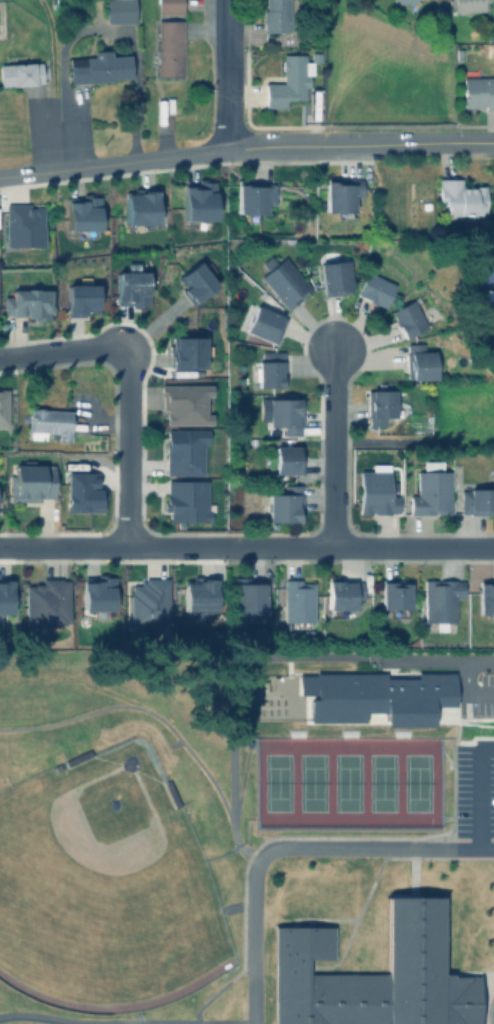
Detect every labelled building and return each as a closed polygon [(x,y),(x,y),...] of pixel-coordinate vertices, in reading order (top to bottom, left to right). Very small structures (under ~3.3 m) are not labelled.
[(104,22),(104,0),(132,0),(132,22),(104,22)] [(156,12),(156,0),(180,0),(180,12),(156,12)] [(264,9),(264,0),(288,0),(288,31),(261,31),(261,9),(264,9)] [(410,9),(415,0),(395,0),(410,9)] [(181,19),(181,76),(156,76),(156,19),(181,19)] [(294,43),(281,44),(281,36),(294,36),(294,43)] [(107,50),(108,56),(127,55),(128,77),(109,78),(109,81),(68,83),(66,58),(91,56),(90,50),(107,50)] [(319,50),(319,59),(311,59),(311,72),(307,72),(307,85),(304,85),(304,97),(284,97),(284,105),(263,105),(263,80),(282,80),(282,52),(304,52),(304,59),(309,59),(309,50),(319,50)] [(9,84),(0,85),(0,64),(39,61),(40,82),(31,82),(31,84),(9,85),(9,84)] [(477,76),(493,76),(493,109),(483,109),(483,105),(473,105),(473,107),(461,107),(461,76),(462,76),(462,71),(464,69),(474,69),(477,71),(477,76)] [(361,179),(361,195),(352,195),(352,203),(355,203),(355,208),(352,208),(352,210),(350,209),(350,216),(335,216),(335,211),(334,209),(322,209),(323,176),(352,177),(352,178),(361,179)] [(461,184),(466,184),(466,183),(484,183),(484,188),(486,188),(486,193),(484,193),(484,213),(478,213),(478,216),(446,216),(446,203),(443,203),(443,199),(438,199),(438,176),(461,176),(461,184)] [(215,179),(214,192),(213,192),(213,218),(182,217),(183,184),(195,184),(195,186),(198,186),(198,178),(206,178),(206,179),(215,179)] [(249,184),(258,185),(259,182),(273,183),(273,204),(263,203),(263,212),(256,211),(256,220),(247,220),(248,213),(246,211),(235,211),(236,183),(249,183),(249,184)] [(123,192),(123,224),(154,225),(155,192),(123,192)] [(97,196),(85,197),(85,201),(65,201),(65,231),(97,230),(97,196)] [(27,205),(32,206),(32,205),(41,205),(40,244),(3,243),(4,202),(27,202),(27,205)] [(270,253),(276,261),(284,254),(311,287),(287,307),(260,275),(268,268),(261,260),(270,253)] [(471,254),(493,258),(493,270),(492,283),(467,279),(471,254)] [(336,256),(339,258),(347,257),(350,291),(323,294),(323,288),(321,288),(318,260),(330,259),(332,256),(336,256)] [(195,259),(199,264),(201,262),(202,264),(207,260),(214,268),(207,274),(214,283),(191,303),(179,289),(185,284),(184,283),(182,284),(176,277),(178,275),(177,274),(195,259)] [(137,269),(144,269),(144,290),(146,290),(146,303),(138,302),(138,305),(130,305),(130,302),(115,302),(115,298),(113,298),(113,269),(126,269),(126,262),(137,262),(137,269)] [(394,283),(383,306),(367,299),(368,298),(355,292),(366,269),(394,283)] [(88,275),(88,282),(94,282),(95,309),(87,310),(87,308),(82,308),(82,314),(65,314),(65,310),(64,310),(63,282),(79,282),(78,275),(88,275)] [(476,285),(493,288),(493,319),(471,315),(476,285)] [(34,286),(34,287),(47,287),(47,309),(48,309),(48,318),(32,318),(32,315),(23,315),(23,313),(10,314),(10,312),(2,312),(2,295),(8,295),(8,287),(23,287),(23,286),(34,286)] [(415,303),(420,312),(427,309),(431,319),(424,322),(426,325),(403,336),(389,309),(419,294),(422,299),(415,303)] [(285,317),(275,342),(244,329),(255,302),(280,313),(279,314),(285,317)] [(200,334),(201,343),(210,343),(210,354),(201,354),(201,365),(168,365),(168,351),(167,351),(167,344),(170,344),(170,334),(200,334)] [(433,349),(434,377),(405,378),(405,350),(406,350),(406,341),(423,341),(423,349),(433,349)] [(282,350),(282,359),(283,359),(283,385),(256,385),(256,379),(251,379),(251,360),(256,360),(256,359),(261,359),(261,350),(282,350)] [(210,382),(210,394),(204,394),(204,412),(210,412),(210,422),(165,423),(165,411),(165,408),(160,408),(160,394),(159,394),(159,383),(210,382)] [(393,387),(393,415),(385,415),(385,424),(368,424),(368,415),(366,415),(366,389),(369,388),(393,387)] [(289,392),(289,396),(297,396),(297,397),(301,397),(301,424),(299,424),(299,433),(283,433),(283,424),(266,424),(266,418),(261,418),(261,396),(268,396),(268,392),(289,392)] [(68,409),(66,440),(54,439),(54,437),(48,436),(49,430),(43,430),(42,438),(26,437),(27,428),(26,428),(27,406),(68,409)] [(207,428),(207,442),(202,442),(202,472),(165,473),(165,452),(163,452),(163,439),(165,439),(165,428),(207,428)] [(287,441),(287,444),(301,444),(301,472),(273,472),(273,444),(282,444),(282,441),(287,441)] [(32,458),(32,463),(53,463),(53,495),(39,495),(39,499),(8,499),(8,473),(11,473),(11,462),(22,463),(22,458),(32,458)] [(442,459),(442,469),(449,469),(449,512),(409,512),(409,494),(416,494),(416,469),(423,469),(423,459),(442,459)] [(371,462),(389,462),(389,469),(389,470),(389,494),(398,494),(398,510),(390,510),(390,512),(374,512),(374,510),(370,510),(370,512),(359,512),(359,469),(371,469),(371,462)] [(99,511),(99,473),(65,472),(64,510),(99,511)] [(206,478),(207,509),(208,509),(208,519),(167,520),(167,509),(161,509),(161,499),(163,499),(163,492),(166,492),(166,479),(206,478)] [(298,483),(298,493),(300,493),(300,520),(266,520),(266,508),(265,508),(265,502),(266,502),(266,492),(282,492),(282,483),(298,483)] [(468,487),(493,487),(493,513),(470,513),(470,511),(459,511),(459,489),(468,489),(468,487)] [(112,575),(112,587),(110,587),(110,608),(79,608),(79,580),(81,580),(81,577),(94,577),(94,573),(105,573),(105,575),(112,575)] [(11,575),(0,575),(0,614),(10,614),(11,575)] [(263,578),(263,620),(239,619),(239,612),(233,612),(233,582),(234,582),(234,575),(249,576),(249,578),(263,578)] [(67,578),(67,621),(60,621),(60,623),(23,623),(23,584),(32,584),(32,582),(40,582),(40,576),(59,576),(59,578),(67,578)] [(167,576),(166,624),(156,623),(156,630),(128,630),(129,592),(130,592),(130,583),(139,583),(139,580),(143,580),(143,576),(167,576)] [(408,577),(408,608),(397,607),(397,614),(389,614),(390,607),(379,607),(379,577),(408,577)] [(313,581),(312,621),(282,620),(283,578),(300,578),(300,581),(313,581)] [(363,581),(362,596),(354,596),(353,608),(345,608),(345,616),(327,616),(328,607),(325,607),(326,578),(339,578),(339,580),(363,581)] [(435,580),(438,580),(438,578),(454,578),(454,579),(463,579),(462,596),(454,596),(453,630),(424,629),(424,620),(423,620),(423,578),(435,578),(435,580)] [(478,578),(493,578),(493,614),(490,614),(488,612),(477,612),(477,581),(478,581),(478,578)] [(182,579),(182,620),(214,620),(214,580),(182,579)] [(297,695),(297,675),(314,675),(314,673),(384,674),(384,678),(415,678),(415,674),(453,674),(453,706),(430,706),(430,726),(382,726),(382,712),(363,712),(363,722),(308,722),(308,695),(297,695)] [(91,754),(67,766),(64,759),(89,748),(91,754)] [(179,804),(173,807),(163,781),(169,778),(179,804)] [(477,976),(477,1023),(273,1023),(273,928),(329,928),(329,958),(306,958),(306,974),(386,974),(386,897),(440,897),(439,976),(477,976)]
